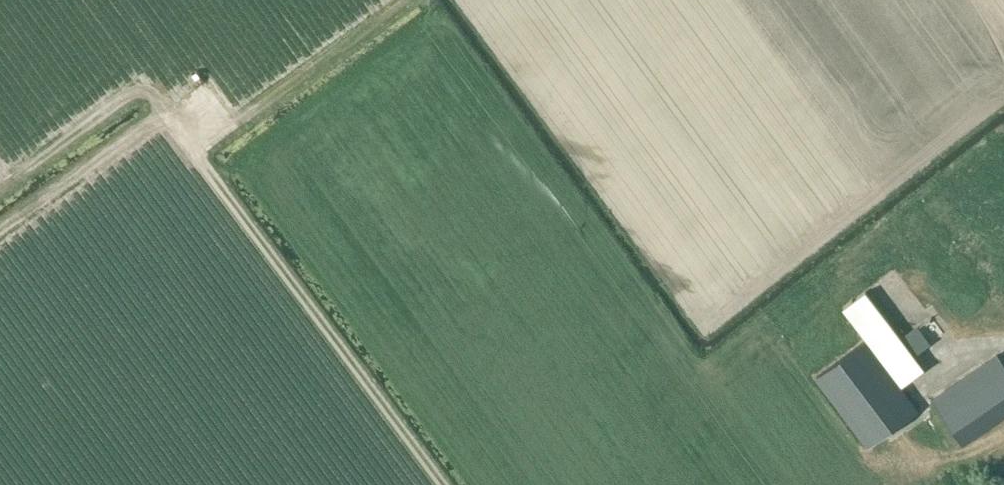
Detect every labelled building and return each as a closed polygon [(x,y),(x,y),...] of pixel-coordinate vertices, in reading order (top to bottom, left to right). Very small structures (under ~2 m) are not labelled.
[(818,376),(816,377),(869,448),(918,410),(906,395),(900,387),(891,375),(916,354),(902,337),(866,289),(842,308),(866,340),(858,345),(818,376)] [(907,333),(902,337),(916,354),(921,350),(907,333)] [(999,353),(932,399),(961,442),(1003,414),(1003,361),(999,353)]
